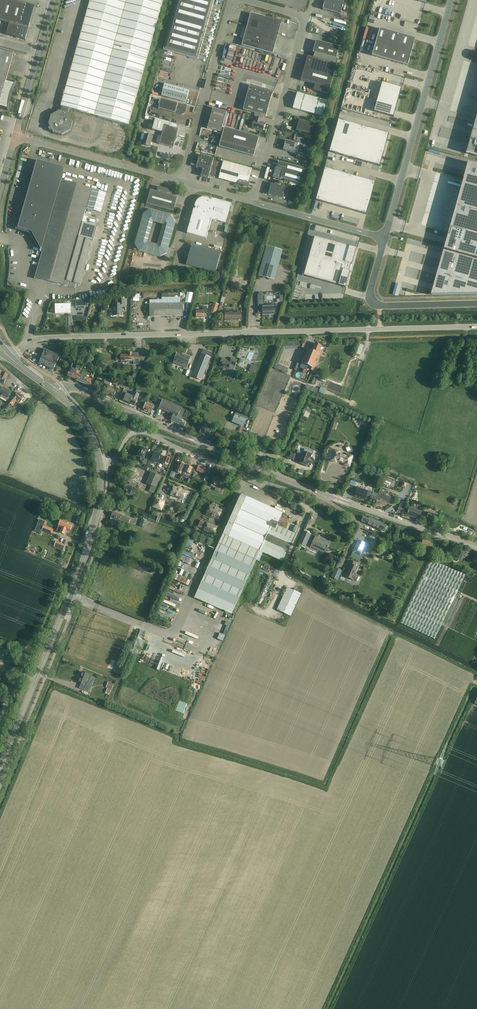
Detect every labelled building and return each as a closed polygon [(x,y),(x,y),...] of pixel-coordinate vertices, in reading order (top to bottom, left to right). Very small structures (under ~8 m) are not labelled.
[(16,0),(14,0),(0,0),(0,21),(9,23),(16,0)] [(9,23),(28,29),(35,6),(16,0),(9,23)] [(48,125),(50,127),(49,128),(49,129),(49,130),(50,131),(52,130),(53,133),(62,135),(70,131),(72,122),(68,113),(69,109),(128,125),(163,0),(90,0),(61,106),(62,106),(61,111),(59,111),(51,116),(48,125)] [(163,50),(198,60),(214,0),(177,0),(163,50)] [(344,0),(325,0),(322,10),(340,14),(344,0)] [(264,24),(266,18),(250,14),(249,20),(264,24)] [(264,24),(280,29),(281,22),(266,18),(264,24)] [(262,31),(264,24),(249,20),(247,26),(262,31)] [(25,40),(28,29),(9,23),(6,34),(25,40)] [(278,35),(280,29),(264,24),(262,31),(278,35)] [(261,37),(262,31),(247,26),(245,33),(261,37)] [(380,29),(372,56),(407,66),(415,39),(380,29)] [(276,41),(278,35),(262,31),(261,37),(276,41)] [(259,44),(261,37),(245,33),(243,39),(259,44)] [(274,48),(276,41),(261,37),(259,44),(274,48)] [(257,50),(259,44),(243,39),(241,46),(257,50)] [(315,53),(336,59),(339,47),(316,41),(313,53),(315,53)] [(272,54),(274,48),(259,44),(257,50),(272,54)] [(15,83),(6,81),(14,53),(0,49),(0,106),(7,108),(7,111),(8,111),(8,109),(8,108),(8,106),(8,105),(8,103),(9,97),(10,97),(11,96),(11,95),(10,95),(12,91),(12,89),(13,87),(14,86),(15,84),(15,83),(16,82),(16,81),(15,83)] [(338,59),(336,59),(315,53),(313,58),(307,56),(301,81),(315,84),(313,90),(328,94),(338,59)] [(382,83),(374,112),(393,117),(401,88),(382,83)] [(186,103),(189,91),(182,89),(164,84),(161,96),(186,103)] [(250,85),(243,110),(255,113),(263,116),(266,116),(271,98),(274,92),(250,85)] [(322,117),(326,101),(297,93),(293,109),(322,117)] [(182,115),(185,113),(187,106),(161,99),(158,108),(182,115)] [(207,129),(221,133),(222,127),(227,112),(213,108),(207,129)] [(254,120),(252,128),(263,131),(265,125),(261,123),(262,119),(263,116),(255,113),(254,116),(255,118),(255,120),(254,120)] [(466,153),(476,156),(476,114),(476,116),(476,118),(475,121),(474,123),(466,153)] [(155,119),(152,130),(162,133),(161,137),(158,136),(156,143),(159,144),(173,148),(175,143),(177,139),(177,135),(178,130),(172,128),(173,124),(155,119)] [(315,136),(319,125),(299,119),(296,131),(315,136)] [(338,120),(329,152),(380,166),(389,134),(338,120)] [(254,157),(259,137),(241,133),(224,128),(219,147),(254,157)] [(152,141),(153,137),(145,134),(143,141),(142,140),(141,144),(149,146),(151,140),(152,141)] [(287,144),(284,146),(285,147),(286,148),(285,151),(295,154),(298,155),(301,145),(298,144),(288,141),(287,144)] [(214,159),(201,156),(200,158),(199,157),(196,168),(198,168),(198,169),(198,170),(198,171),(198,172),(200,174),(201,174),(201,176),(208,178),(209,176),(214,178),(219,163),(213,161),(214,159)] [(37,160),(18,228),(31,232),(35,238),(32,239),(35,244),(37,243),(41,249),(40,252),(40,251),(42,252),(34,279),(35,279),(35,277),(75,288),(76,284),(80,285),(88,256),(93,241),(97,226),(82,222),(86,208),(101,213),(106,193),(91,189),(62,181),(60,180),(64,168),(37,160)] [(218,179),(247,187),(252,169),(223,161),(218,179)] [(307,170),(279,162),(277,168),(275,168),(273,178),(280,180),(281,179),(303,185),(307,170)] [(430,298),(476,296),(476,165),(468,162),(467,162),(467,163),(430,295),(430,298)] [(325,169),(316,200),(366,214),(375,183),(325,169)] [(282,199),(285,187),(271,184),(268,195),(282,199)] [(163,188),(158,187),(157,192),(150,190),(146,204),(173,212),(177,198),(171,196),(172,191),(167,190),(167,189),(163,188)] [(211,200),(209,200),(210,199),(207,198),(205,197),(202,198),(200,199),(197,200),(196,202),(195,205),(194,207),(195,208),(195,210),(194,209),(187,234),(206,239),(211,220),(226,224),(231,204),(212,199),(211,200)] [(139,251),(160,257),(167,253),(168,247),(175,224),(170,216),(150,210),(143,214),(135,245),(139,251)] [(314,237),(304,276),(345,288),(350,271),(349,271),(350,264),(352,265),(354,258),(356,249),(356,248),(314,237)] [(215,273),(221,254),(191,246),(186,265),(215,273)] [(274,280),(282,251),(267,246),(258,276),(274,280)] [(162,300),(150,300),(150,305),(150,317),(183,316),(182,304),(180,304),(180,293),(168,293),(161,293),(162,300)] [(116,304),(113,304),(113,316),(122,316),(122,305),(124,305),(124,300),(123,300),(118,300),(117,300),(116,300),(116,304)] [(213,303),(210,313),(215,314),(219,304),(213,303)] [(71,304),(55,305),(56,310),(56,314),(58,313),(71,313),(71,304)] [(275,305),(262,305),(262,310),(262,313),(262,314),(275,314),(275,305)] [(196,317),(204,317),(204,314),(207,314),(207,307),(202,307),(203,311),(196,311),(196,317)] [(225,321),(241,320),(241,312),(225,312),(225,321)] [(319,353),(322,346),(315,343),(312,351),(307,349),(301,363),(309,366),(308,369),(313,372),(320,354),(319,353)] [(273,362),(271,367),(282,371),(286,373),(288,368),(278,364),(284,349),(280,344),(277,351),(273,362)] [(41,356),(38,364),(43,366),(44,365),(49,368),(49,369),(52,371),(53,370),(56,364),(57,362),(59,358),(60,356),(57,355),(46,349),(45,349),(41,356)] [(202,380),(213,353),(203,349),(192,377),(202,380)] [(121,355),(116,355),(116,361),(121,361),(125,361),(126,363),(129,362),(129,361),(133,361),(133,365),(140,365),(140,358),(139,358),(133,358),(133,355),(132,355),(132,353),(128,353),(128,355),(121,355)] [(177,353),(174,361),(183,365),(182,367),(186,368),(191,357),(190,357),(190,358),(186,356),(185,357),(183,356),(177,354),(177,353)] [(222,358),(218,367),(223,369),(222,370),(232,374),(235,366),(237,360),(231,358),(230,361),(222,358)] [(70,371),(68,376),(76,380),(78,375),(79,372),(79,371),(80,369),(82,366),(81,365),(77,364),(76,363),(73,362),(71,368),(70,371)] [(76,380),(75,381),(89,387),(92,380),(95,371),(82,366),(80,369),(79,371),(79,372),(78,375),(76,380)] [(107,381),(109,377),(100,373),(96,381),(101,382),(102,379),(107,381)] [(207,388),(212,390),(215,383),(210,381),(207,388)] [(116,388),(109,385),(108,388),(105,393),(114,397),(116,391),(115,391),(116,388)] [(9,398),(8,397),(11,392),(2,387),(0,391),(0,393),(1,393),(0,395),(0,398),(7,402),(9,398)] [(123,392),(120,398),(124,400),(123,400),(127,402),(129,403),(133,394),(134,393),(132,392),(125,389),(123,391),(123,392)] [(24,399),(17,393),(15,396),(13,394),(9,398),(7,402),(12,406),(16,402),(18,404),(24,399)] [(133,394),(129,403),(135,406),(138,399),(137,399),(139,395),(134,393),(134,394),(133,394)] [(187,421),(191,412),(181,408),(163,400),(159,409),(169,413),(169,412),(173,414),(171,420),(180,424),(182,419),(187,421)] [(150,412),(153,406),(146,403),(143,409),(150,412)] [(235,414),(232,422),(237,424),(241,426),(243,427),(245,423),(245,422),(246,419),(241,417),(240,416),(238,416),(235,414)] [(199,426),(198,429),(201,430),(199,433),(208,437),(209,435),(211,429),(201,425),(199,424),(199,426)] [(217,432),(215,438),(226,442),(228,438),(228,437),(217,432)] [(144,447),(142,447),(141,447),(136,457),(140,458),(140,460),(141,461),(141,462),(143,463),(142,464),(146,465),(148,460),(143,458),(147,450),(144,448),(144,447)] [(307,466),(309,462),(308,460),(309,458),(311,458),(312,454),(313,452),(305,449),(299,463),(307,466),(308,466),(307,466)] [(339,454),(339,452),(334,451),(331,461),(336,462),(337,460),(345,463),(344,465),(349,467),(353,457),(348,455),(347,457),(339,454)] [(158,463),(161,455),(154,452),(153,455),(151,455),(148,463),(146,467),(147,467),(148,468),(150,469),(152,469),(153,466),(150,465),(151,464),(153,464),(154,462),(158,463)] [(160,458),(159,462),(162,463),(164,464),(163,466),(166,468),(167,466),(170,458),(165,456),(164,459),(160,458)] [(182,471),(185,464),(179,462),(176,472),(179,473),(180,471),(182,471)] [(190,474),(193,468),(187,465),(184,472),(184,471),(182,476),(186,478),(187,477),(189,477),(190,474)] [(204,474),(206,469),(198,466),(196,471),(204,474)] [(147,467),(146,470),(149,471),(149,472),(150,473),(146,484),(150,486),(148,491),(149,492),(154,494),(156,488),(161,477),(156,475),(157,471),(152,469),(150,469),(148,468),(147,467)] [(222,494),(224,489),(217,486),(220,480),(214,477),(211,484),(210,487),(215,489),(215,491),(222,494)] [(385,478),(384,481),(390,483),(389,486),(392,487),(394,481),(385,478)] [(136,485),(129,482),(128,485),(126,484),(123,490),(126,491),(125,494),(129,496),(133,487),(135,488),(136,485)] [(178,489),(174,487),(171,495),(179,498),(180,499),(180,498),(183,500),(186,492),(181,490),(181,489),(178,488),(178,489)] [(355,493),(354,497),(365,501),(365,499),(369,501),(375,504),(377,498),(378,496),(378,494),(372,492),(368,491),(367,490),(357,487),(355,493)] [(377,498),(375,504),(384,506),(386,502),(386,501),(389,502),(391,497),(386,495),(386,493),(379,491),(378,494),(378,496),(377,498)] [(241,494),(195,598),(232,615),(256,561),(259,562),(260,559),(261,555),(263,553),(283,562),(283,560),(284,558),(285,558),(288,550),(295,534),(277,526),(278,524),(281,517),(283,513),(241,494)] [(156,499),(153,507),(161,510),(164,502),(157,499),(159,496),(157,495),(155,498),(156,499)] [(218,520),(223,510),(210,504),(205,515),(214,519),(218,520)] [(419,519),(420,516),(422,512),(409,508),(406,515),(419,519)] [(128,524),(130,519),(113,512),(111,517),(110,520),(119,524),(120,521),(128,524)] [(369,519),(363,516),(361,521),(374,527),(385,532),(387,526),(382,524),(382,522),(369,517),(369,519)] [(281,517),(278,524),(286,527),(289,521),(288,521),(289,520),(286,519),(286,520),(281,517)] [(60,520),(56,531),(57,531),(60,532),(64,534),(65,534),(65,533),(66,529),(67,529),(70,530),(72,525),(61,521),(60,520)] [(202,521),(199,528),(205,530),(206,531),(212,533),(213,534),(214,534),(217,527),(208,523),(202,521)] [(38,523),(34,531),(40,533),(42,530),(51,534),(52,532),(53,529),(49,528),(44,526),(38,523)] [(306,545),(311,534),(304,531),(297,545),(304,548),(304,547),(306,545)] [(325,553),(330,543),(316,537),(311,547),(325,553)] [(357,540),(351,552),(360,556),(362,550),(364,543),(357,540)] [(429,550),(431,543),(423,540),(421,547),(429,550)] [(438,555),(440,550),(437,549),(438,548),(433,547),(431,552),(438,555)] [(434,639),(464,575),(429,559),(399,623),(434,639)] [(356,582),(359,576),(355,575),(358,568),(355,566),(357,563),(350,560),(348,564),(349,565),(344,577),(356,582)] [(291,616),(301,594),(287,588),(277,610),(291,616)] [(116,661),(112,660),(110,665),(108,664),(106,668),(114,671),(115,667),(114,667),(116,661)] [(78,678),(77,681),(78,682),(77,682),(81,684),(79,688),(89,692),(90,691),(91,688),(95,678),(89,675),(82,672),(79,679),(78,678)] [(111,690),(114,684),(108,682),(105,688),(107,689),(111,690)]
